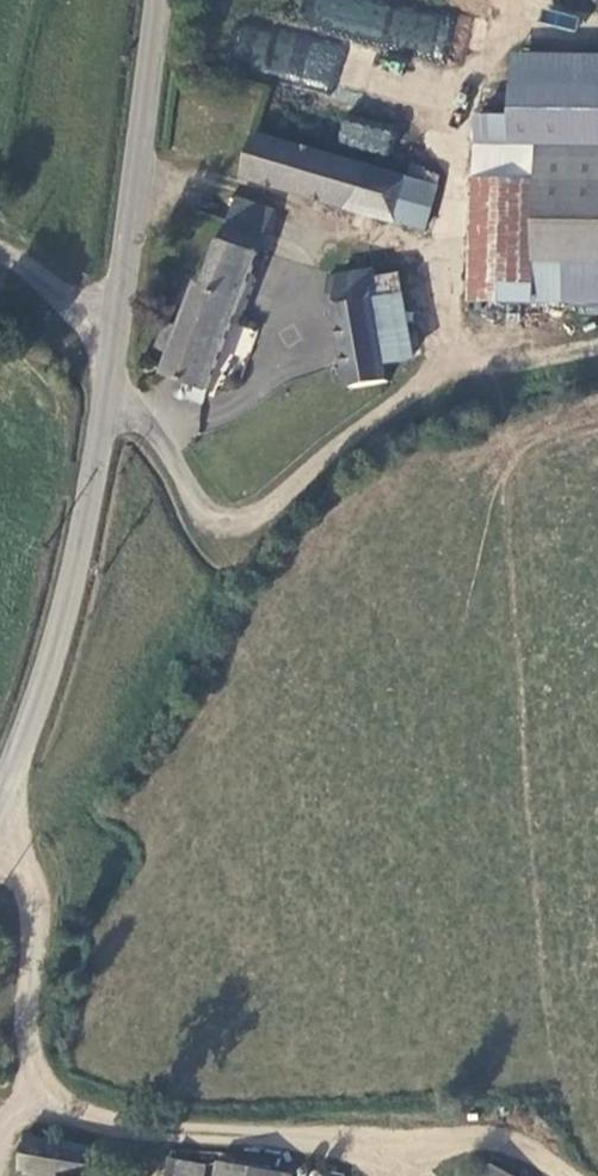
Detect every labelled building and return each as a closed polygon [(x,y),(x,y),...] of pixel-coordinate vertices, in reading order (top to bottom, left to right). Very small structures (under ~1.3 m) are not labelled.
[(439,61),(450,23),(376,0),(307,0),(301,18),(439,61)] [(246,67),(336,87),(345,45),(256,25),(246,67)] [(512,88),(511,123),(477,122),(471,306),(597,309),(597,90),(512,88)] [(340,120),(335,145),(386,155),(391,130),(340,120)] [(249,182),(426,233),(439,190),(261,139),(249,182)] [(234,214),(269,228),(275,209),(240,197),(234,214)] [(258,256),(269,228),(234,214),(224,244),(258,256)] [(258,256),(224,244),(209,288),(201,285),(185,329),(172,325),(163,350),(178,356),(171,381),(177,384),(175,396),(178,403),(183,407),(190,406),(195,403),(207,405),(258,256)] [(339,296),(352,390),(391,383),(391,368),(378,287),(377,275),(332,281),(330,296),(339,296)] [(397,285),(378,287),(391,368),(414,363),(397,285)] [(108,1154),(30,1138),(24,1169),(50,1175),(105,1175),(108,1154)] [(160,1175),(200,1175),(202,1162),(164,1156),(160,1175)] [(216,1175),(282,1175),(284,1168),(219,1158),(216,1175)] [(488,1175),(520,1175),(495,1161),(488,1175)] [(291,1175),(345,1175),(345,1174),(293,1164),(291,1175)]
